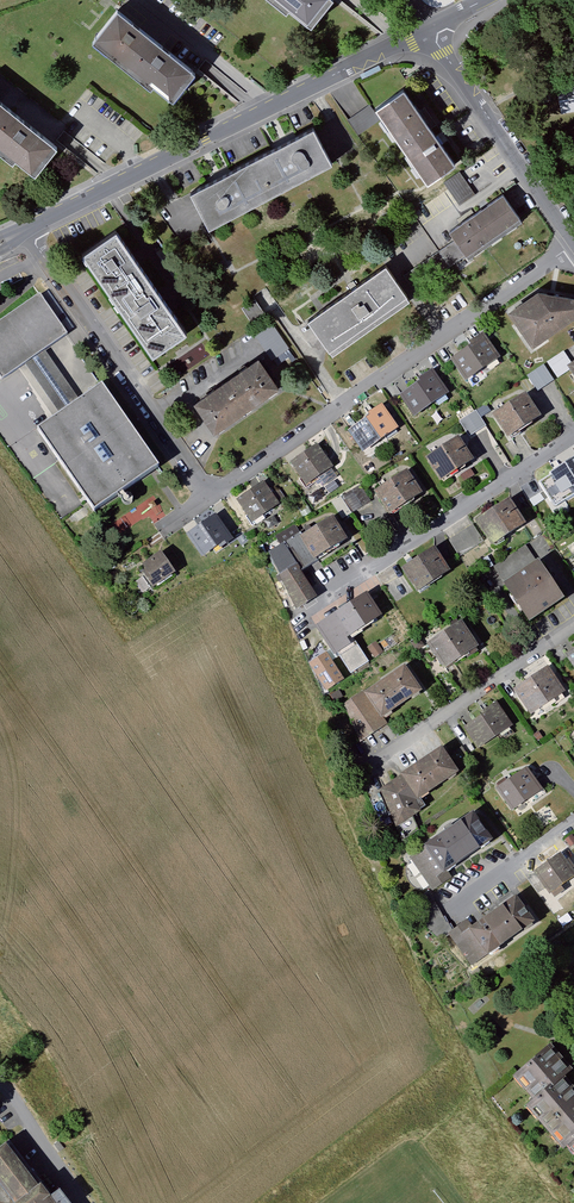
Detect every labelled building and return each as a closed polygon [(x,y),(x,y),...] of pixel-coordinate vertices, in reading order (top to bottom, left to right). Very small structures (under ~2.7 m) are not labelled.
[(330,0),(271,0),(307,30),(331,0),(330,0)] [(91,50),(131,80),(157,47),(116,16),(91,50)] [(198,78),(157,47),(131,80),(173,112),(198,78)] [(406,90),(372,113),(428,194),(462,170),(406,90)] [(559,116),(573,114),(573,93),(557,95),(559,116)] [(12,167),(16,163),(34,178),(58,148),(0,101),(0,157),(12,167)] [(316,135),(192,199),(211,237),(336,173),(316,135)] [(460,175),(444,186),(459,209),(476,198),(460,175)] [(503,198),(449,235),(454,243),(467,263),(522,226),(503,198)] [(117,238),(83,261),(83,262),(154,365),(188,341),(117,238)] [(454,243),(438,253),(450,273),(467,263),(454,243)] [(450,273),(438,253),(406,275),(418,295),(450,273)] [(388,271),(310,327),(334,361),(412,305),(388,271)] [(2,378),(24,363),(44,349),(63,335),(68,332),(40,292),(0,320),(0,376),(2,378)] [(506,314),(533,349),(573,324),(573,301),(538,294),(506,314)] [(250,332),(275,369),(293,357),(268,320),(250,332)] [(482,337),(447,364),(463,386),(499,359),(482,337)] [(44,349),(24,363),(59,412),(68,405),(79,398),(44,349)] [(563,353),(546,365),(557,381),(567,374),(573,370),(563,353)] [(195,409),(214,437),(280,392),(261,364),(195,409)] [(542,368),(525,379),(536,395),(553,384),(542,368)] [(430,374),(396,398),(412,421),(446,397),(430,374)] [(59,412),(36,427),(86,500),(94,511),(158,467),(99,382),(79,398),(68,405),(59,412)] [(526,399),(491,423),(507,447),(542,423),(526,399)] [(384,406),(345,435),(360,457),(401,432),(384,406)] [(458,424),(468,440),(486,429),(477,413),(458,424)] [(459,439),(425,464),(445,492),(479,467),(459,439)] [(317,448),(287,470),(303,491),(333,470),(317,448)] [(547,480),(562,504),(573,497),(573,463),(547,480)] [(372,498),(389,523),(425,499),(408,474),(372,498)] [(532,484),(519,489),(525,505),(539,500),(532,484)] [(264,486),(235,506),(251,528),(279,509),(264,486)] [(359,488),(342,498),(353,516),(370,506),(359,488)] [(341,499),(330,505),(341,524),(351,517),(341,499)] [(510,503),(475,525),(492,552),(527,530),(510,503)] [(299,537),(317,566),(350,544),(332,517),(299,537)] [(214,520),(184,539),(186,542),(198,560),(228,541),(214,520)] [(467,531),(447,543),(458,561),(478,548),(467,531)] [(302,576),(317,566),(299,537),(284,546),(302,576)] [(264,558),(297,612),(316,600),(302,576),(284,546),(264,558)] [(493,569),(503,584),(534,564),(525,549),(493,569)] [(433,551),(400,573),(415,597),(449,576),(433,551)] [(160,557),(138,571),(151,590),(173,576),(160,557)] [(539,564),(501,589),(529,631),(567,606),(539,564)] [(316,630),(331,653),(334,651),(351,640),(382,621),(367,598),(316,630)] [(425,648),(443,674),(477,651),(460,625),(425,648)] [(334,651),(351,677),(368,666),(351,640),(334,651)] [(367,651),(375,662),(383,656),(375,645),(367,651)] [(573,677),(573,648),(561,656),(573,677)] [(326,657),(309,668),(326,695),(343,685),(326,657)] [(362,696),(383,724),(423,695),(403,667),(362,696)] [(512,691),(531,720),(566,697),(547,668),(512,691)] [(359,744),(386,728),(383,724),(362,696),(360,692),(342,703),(359,744)] [(459,729),(478,756),(512,732),(493,705),(459,729)] [(379,794),(393,830),(399,847),(419,834),(413,822),(424,816),(420,807),(461,779),(441,754),(379,794)] [(527,773),(496,792),(511,816),(542,797),(527,773)] [(377,795),(368,802),(379,831),(389,827),(377,795)] [(427,852),(445,880),(494,848),(476,820),(427,852)] [(430,893),(440,886),(416,852),(406,859),(430,893)] [(531,876),(546,899),(573,881),(573,873),(563,856),(531,876)] [(530,878),(526,880),(537,898),(542,896),(530,878)] [(437,940),(447,931),(437,913),(430,896),(414,904),(424,923),(437,940)] [(536,927),(515,898),(473,929),(466,920),(447,934),(471,966),(485,956),(489,961),(536,927)] [(552,1042),(512,1076),(533,1100),(566,1073),(572,1067),(552,1042)] [(570,1144),(573,1141),(573,1082),(566,1073),(533,1100),(527,1105),(565,1149),(570,1144)] [(0,1145),(0,1173),(17,1195),(11,1200),(14,1202),(62,1202),(41,1177),(36,1181),(5,1141),(0,1145)]
